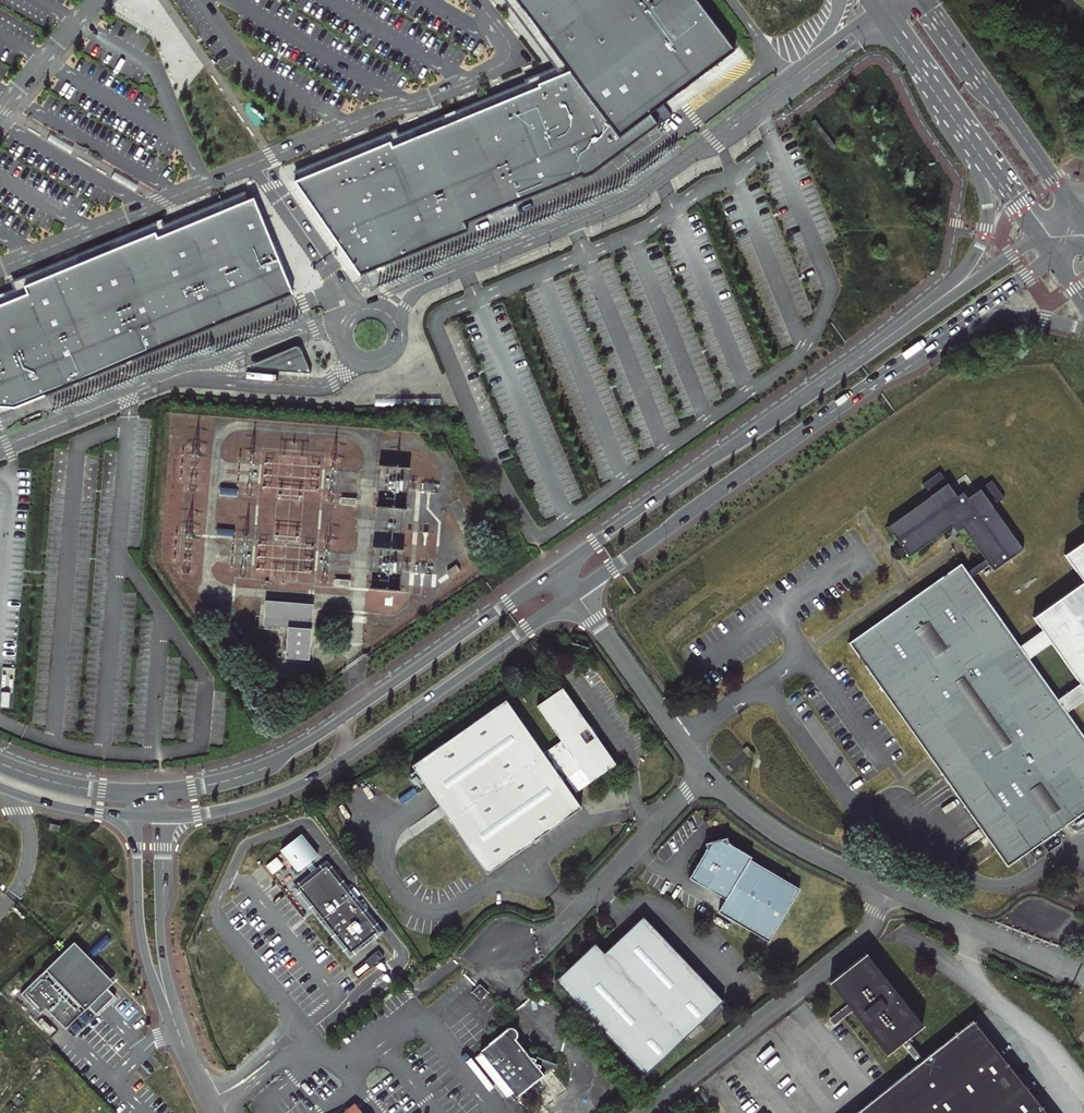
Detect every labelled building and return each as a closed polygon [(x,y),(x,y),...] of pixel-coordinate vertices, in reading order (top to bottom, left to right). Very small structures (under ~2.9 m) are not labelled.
[(618,138),(650,114),(735,50),(697,0),(516,0),(569,71),(618,138)] [(390,142),(295,182),(360,275),(468,231),(465,223),(581,175),(582,178),(593,174),(658,125),(650,114),(618,138),(569,71),(537,84),(538,87),(392,147),(390,142)] [(293,294),(254,198),(158,238),(155,232),(24,287),(27,294),(0,305),(0,406),(15,407),(293,294)] [(277,367),(303,357),(300,348),(299,347),(298,348),(252,366),(251,367),(252,369),(254,369),(279,372),(277,367)] [(303,357),(277,367),(279,372),(311,373),(303,357)] [(378,506),(414,506),(414,464),(379,464),(378,506)] [(888,526),(909,556),(954,524),(958,526),(962,525),(985,558),(967,571),(962,563),(849,642),(1008,866),(1083,812),(1083,736),(1068,712),(1020,645),(971,577),(989,564),(994,570),(1024,549),(994,506),(1005,498),(992,480),(970,496),(968,494),(966,495),(963,492),(960,495),(958,492),(956,494),(940,471),(922,484),(930,495),(888,526)] [(239,488),(219,487),(219,495),(238,496),(239,488)] [(358,498),(341,496),(340,504),(357,505),(358,498)] [(235,529),(216,528),(216,535),(234,537),(235,529)] [(437,551),(438,532),(403,530),(403,540),(400,540),(400,545),(413,545),(413,550),(437,551)] [(1065,554),(1083,580),(1083,541),(1065,554)] [(373,546),(372,587),(407,588),(408,547),(373,546)] [(351,580),(334,578),(334,586),(351,588),(351,580)] [(1020,645),(1068,712),(1083,701),(1083,580),(1033,617),(1043,630),(1020,645)] [(286,657),(308,658),(314,603),(266,599),(264,624),(288,626),(286,657)] [(217,612),(233,612),(233,601),(218,600),(217,612)] [(566,815),(579,806),(570,794),(613,763),(594,736),(588,727),(561,688),(535,706),(562,744),(544,757),(504,699),(410,764),(485,872),(538,834),(566,815)] [(594,736),(596,732),(592,726),(588,727),(594,736)] [(754,753),(747,746),(743,749),(750,757),(754,753)] [(325,866),(318,871),(309,861),(318,854),(302,834),(281,850),(297,871),(305,864),(314,875),(297,888),(349,953),(354,949),(355,951),(367,945),(364,941),(368,938),(371,942),(369,939),(378,932),(325,866)] [(719,913),(730,919),(770,942),(801,889),(777,875),(752,861),(753,858),(730,843),(729,838),(706,844),(708,851),(691,879),(727,900),(719,913)] [(696,1031),(724,1004),(643,919),(605,955),(596,946),(556,984),(646,1079),(688,1039),(692,1043),(700,1035),(696,1031)] [(96,1015),(115,996),(97,978),(103,972),(96,966),(91,971),(86,966),(111,941),(105,935),(80,960),(68,948),(23,995),(42,1015),(46,1009),(66,1029),(80,1016),(89,1007),(96,1015)] [(384,957),(379,950),(366,961),(372,967),(384,957)] [(904,1041),(917,1031),(859,960),(830,983),(887,1054),(898,1046),(906,1056),(912,1051),(904,1041)] [(472,995),(480,1002),(488,994),(480,987),(472,995)] [(969,1024),(920,1063),(912,1051),(906,1056),(915,1067),(856,1112),(1042,1112),(969,1024)] [(524,1053),(504,1046),(505,1041),(506,1041),(507,1041),(508,1041),(509,1041),(510,1041),(511,1041),(511,1040),(512,1040),(512,1039),(513,1039),(513,1038),(514,1038),(514,1037),(514,1036),(514,1035),(515,1035),(514,1034),(514,1033),(514,1032),(514,1031),(513,1031),(513,1030),(512,1030),(512,1029),(511,1029),(511,1028),(510,1028),(509,1028),(508,1028),(507,1028),(506,1028),(505,1028),(504,1029),(503,1029),(503,1030),(502,1030),(502,1031),(501,1032),(478,1051),(479,1053),(472,1059),(504,1098),(512,1092),(514,1096),(542,1074),(554,1064),(524,1053)] [(505,1041),(504,1046),(524,1053),(512,1039),(512,1040),(511,1040),(511,1041),(510,1041),(509,1041),(508,1041),(507,1041),(506,1041),(505,1041)] [(352,1103),(342,1111),(343,1112),(360,1112),(352,1103)]
